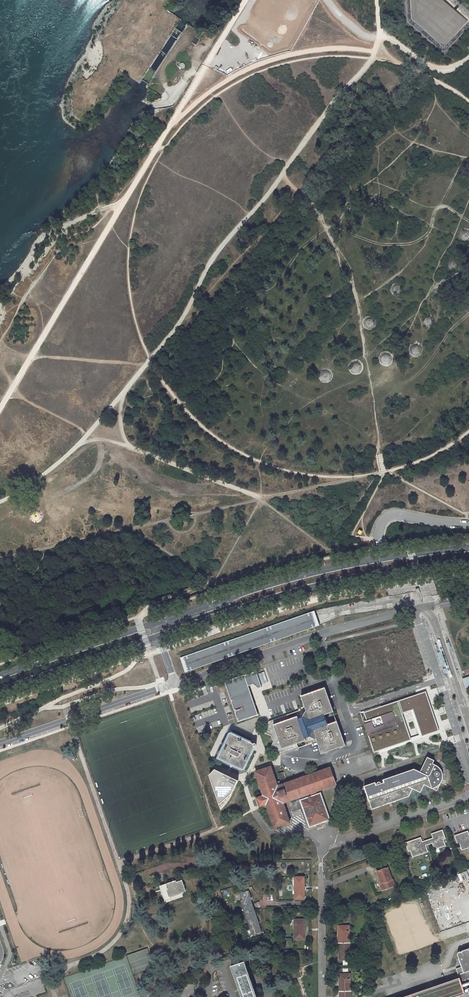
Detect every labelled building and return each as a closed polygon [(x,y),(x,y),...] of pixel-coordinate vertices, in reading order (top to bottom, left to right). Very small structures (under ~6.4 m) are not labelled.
[(192,43),(196,45),(200,39),(196,36),(192,43)] [(182,658),(180,658),(185,673),(186,672),(248,651),(318,626),(320,626),(315,611),(182,658)] [(351,689),(359,688),(354,666),(346,668),(351,689)] [(259,688),(262,687),(256,671),(245,675),(225,682),(234,710),(236,710),(236,712),(235,712),(238,722),(258,715),(255,706),(253,707),(252,704),(254,703),(250,692),(248,686),(254,684),(259,688)] [(289,719),(287,715),(269,721),(266,727),(264,732),(271,736),(273,742),(270,749),(275,752),(281,754),(299,748),(297,743),(306,740),(305,738),(310,737),(315,739),(316,739),(321,754),(345,745),(337,721),(328,725),(325,715),(333,712),(325,688),(301,696),(305,708),(306,711),(305,712),(303,717),(298,719),(297,716),(289,719)] [(431,707),(425,692),(411,697),(404,700),(398,701),(362,714),(375,753),(412,740),(410,735),(405,722),(402,712),(403,712),(413,709),(416,718),(418,723),(419,727),(421,732),(422,736),(430,733),(431,733),(439,730),(437,726),(436,721),(434,717),(431,707)] [(205,723),(212,721),(209,706),(202,707),(205,723)] [(250,745),(251,743),(231,733),(224,746),(219,758),(231,764),(233,764),(244,770),(252,752),(254,749),(251,748),(250,745)] [(426,760),(420,772),(414,769),(406,772),(398,774),(383,780),(384,782),(381,783),(380,782),(379,782),(378,782),(377,783),(377,784),(377,785),(376,785),(375,782),(364,786),(367,794),(367,796),(367,798),(368,800),(369,801),(370,804),(372,809),(384,805),(389,803),(390,803),(391,803),(397,801),(399,800),(409,797),(413,789),(420,793),(424,785),(432,789),(437,791),(440,784),(438,783),(439,781),(439,780),(442,781),(442,780),(443,777),(443,775),(443,773),(442,771),(441,769),(439,767),(438,766),(436,765),(435,765),(433,763),(426,760)] [(299,798),(300,800),(311,796),(310,793),(315,792),(336,784),(330,768),(294,781),(277,786),(271,767),(256,772),(263,796),(257,798),(260,806),(266,804),(274,828),(290,823),(283,803),(287,802),(289,801),(299,798)] [(238,781),(215,770),(210,775),(221,811),(238,781)] [(424,785),(420,793),(413,789),(409,797),(399,800),(397,801),(399,806),(411,802),(417,800),(440,792),(437,791),(432,789),(424,785)] [(300,800),(310,827),(317,825),(318,824),(318,825),(320,824),(322,823),(323,823),(330,820),(320,793),(316,794),(311,796),(300,800)] [(444,840),(446,839),(443,830),(431,834),(433,838),(429,839),(430,842),(434,841),(435,843),(432,844),(434,850),(446,846),(444,840)] [(468,830),(454,836),(457,845),(460,844),(462,850),(467,849),(468,848),(468,834),(468,830)] [(426,844),(424,841),(422,841),(421,837),(405,843),(408,852),(410,851),(413,857),(428,852),(426,846),(424,847),(423,845),(426,844)] [(393,880),(392,880),(388,868),(377,871),(381,884),(380,885),(382,890),(395,885),(393,880)] [(295,899),(304,899),(304,889),(304,886),(304,877),(295,877),(295,899)] [(186,891),(182,880),(177,882),(176,880),(166,884),(159,886),(165,901),(171,899),(170,897),(186,891)] [(260,925),(259,924),(251,898),(249,890),(240,894),(242,900),(240,901),(252,935),(262,931),(259,925),(260,925)] [(303,929),(305,929),(305,919),(294,920),(294,939),(305,939),(305,931),(303,931),(303,929)] [(350,960),(349,926),(338,926),(339,935),(341,935),(341,938),(339,938),(339,948),(341,948),(341,951),(339,951),(339,960),(350,960)] [(464,991),(464,992),(468,991),(468,948),(462,951),(462,952),(461,952),(460,952),(459,952),(458,952),(458,953),(457,954),(457,955),(461,964),(461,965),(462,967),(456,969),(458,975),(459,978),(464,991)] [(250,978),(245,961),(237,964),(231,966),(232,970),(233,970),(241,995),(242,996),(257,996),(250,978)] [(340,983),(342,983),(342,986),(340,986),(340,996),(342,996),(350,996),(350,974),(339,974),(340,983)] [(464,991),(459,978),(458,975),(456,976),(454,978),(454,979),(403,996),(451,996),(459,994),(459,993),(462,992),(464,991)]
